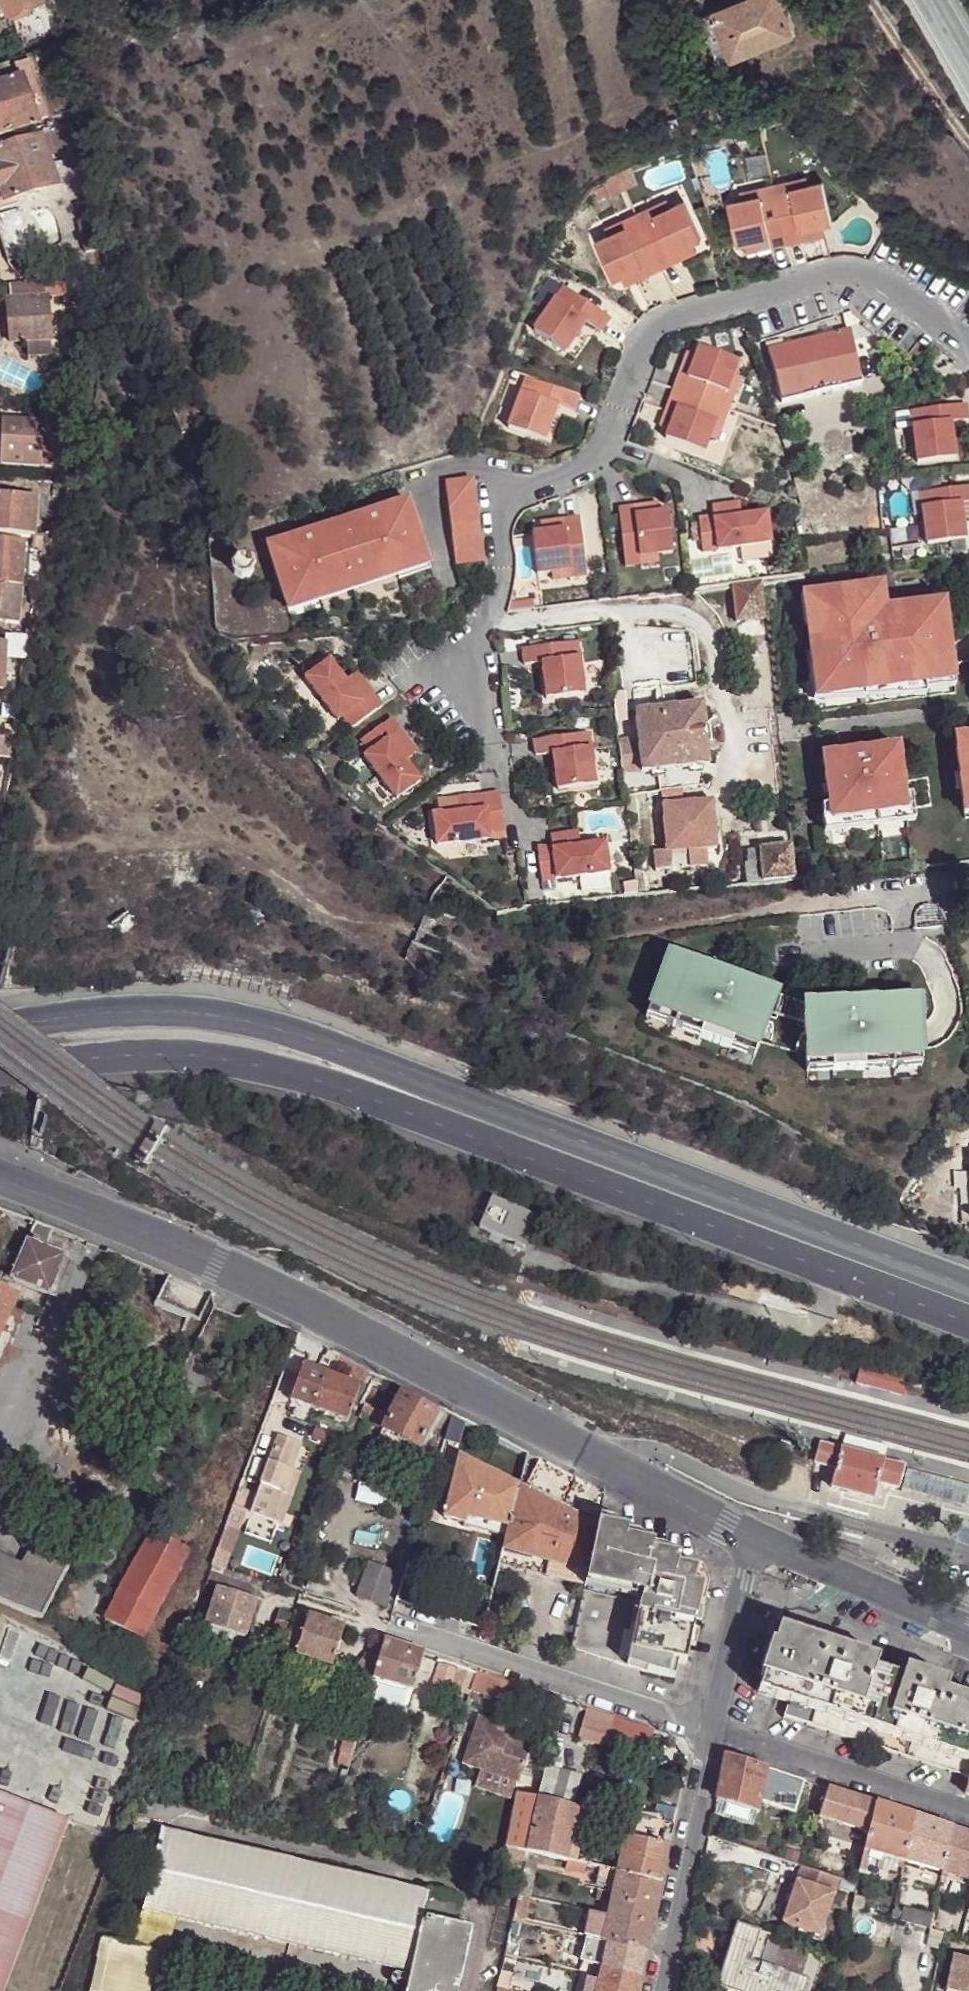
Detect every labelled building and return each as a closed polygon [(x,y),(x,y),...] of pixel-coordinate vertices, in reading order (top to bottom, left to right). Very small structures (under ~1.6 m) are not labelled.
[(10,9),(12,8),(13,10),(17,13),(31,8),(33,3),(32,1),(35,0),(6,0),(10,9)] [(714,12),(732,59),(795,34),(781,0),(746,0),(714,12)] [(732,59),(714,12),(700,17),(719,64),(732,59)] [(39,123),(22,74),(0,82),(0,137),(39,123)] [(699,119),(688,121),(691,133),(702,130),(699,119)] [(681,134),(679,126),(668,130),(671,137),(681,134)] [(0,149),(0,187),(5,201),(59,183),(43,134),(0,149)] [(617,171),(606,180),(614,197),(625,188),(617,171)] [(792,188),(810,184),(808,177),(790,181),(792,188)] [(790,181),(775,184),(787,240),(803,237),(801,228),(824,223),(833,221),(824,181),(810,184),(792,188),(790,181)] [(775,184),(759,188),(761,195),(743,199),(729,202),(738,243),(747,240),(770,235),(772,244),(787,240),(775,184)] [(761,195),(759,188),(742,192),(743,199),(761,195)] [(669,201),(653,208),(656,215),(672,208),(669,201)] [(653,208),(638,215),(662,268),(677,261),(673,253),(695,243),(703,239),(685,202),(672,208),(656,215),(653,208)] [(98,215),(95,205),(80,210),(83,219),(98,215)] [(662,268),(638,215),(624,222),(627,229),(610,236),(597,242),(615,280),(623,276),(644,266),(648,274),(662,268)] [(607,229),(610,236),(627,229),(624,222),(607,229)] [(824,223),(801,228),(803,237),(826,232),(824,223)] [(770,235),(747,240),(749,249),(772,244),(770,235)] [(695,243),(673,253),(677,261),(698,251),(695,243)] [(644,266),(623,276),(626,284),(648,274),(644,266)] [(55,290),(54,277),(46,279),(47,291),(55,290)] [(47,291),(46,279),(9,285),(10,300),(47,297),(47,291)] [(564,285),(534,329),(565,350),(586,320),(600,331),(610,318),(564,285)] [(47,297),(10,300),(7,300),(10,343),(36,341),(49,340),(50,339),(47,297)] [(778,347),(766,350),(782,401),(860,384),(847,332),(778,347)] [(763,342),(766,350),(778,347),(775,339),(763,342)] [(49,340),(36,341),(37,350),(49,349),(49,340)] [(689,378),(683,393),(730,411),(737,413),(743,398),(736,396),(742,379),(747,365),(709,351),(706,359),(698,381),(689,378)] [(698,381),(706,359),(697,356),(689,378),(698,381)] [(526,377),(508,426),(543,439),(556,405),(572,412),(578,396),(526,377)] [(749,382),(742,379),(736,396),(743,398),(749,382)] [(730,411),(683,393),(678,408),(686,411),(678,433),(675,442),(713,456),(718,442),(725,426),(732,428),(737,413),(730,411)] [(923,463),(961,458),(957,422),(968,420),(968,405),(916,411),(923,463)] [(678,433),(686,411),(678,408),(670,430),(678,433)] [(42,467),(42,447),(42,441),(36,440),(37,421),(2,420),(2,439),(1,465),(42,467)] [(725,426),(718,442),(725,445),(732,428),(725,426)] [(66,432),(56,427),(51,439),(62,444),(66,432)] [(52,447),(42,447),(42,467),(52,467),(52,447)] [(473,481),(447,484),(457,569),(483,566),(473,481)] [(923,493),(929,545),(967,541),(965,519),(968,519),(968,487),(923,493)] [(35,536),(38,498),(0,495),(0,534),(35,536)] [(273,544),(296,613),(438,564),(414,495),(273,544)] [(635,516),(659,513),(658,504),(634,507),(635,516)] [(634,507),(618,509),(625,566),(640,564),(639,557),(657,555),(672,553),(667,512),(659,513),(635,516),(634,507)] [(730,523),(741,522),(739,508),(729,509),(730,523)] [(714,521),(699,523),(703,557),(771,549),(767,519),(741,522),(730,523),(729,509),(713,511),(714,521)] [(541,532),(532,533),(537,574),(552,572),(570,570),(571,578),(586,576),(580,518),(564,520),(565,529),(541,532)] [(540,523),(541,532),(565,529),(564,520),(540,523)] [(53,550),(56,540),(35,538),(34,548),(45,549),(53,550)] [(0,540),(0,584),(24,586),(26,542),(0,540)] [(51,560),(53,550),(45,549),(43,558),(51,560)] [(640,564),(658,562),(657,555),(639,557),(640,564)] [(237,561),(233,567),(235,576),(242,580),(250,578),(254,571),(253,563),(246,559),(237,561)] [(570,570),(552,572),(553,580),(571,578),(570,570)] [(761,583),(733,586),(737,621),(765,618),(761,583)] [(23,595),(24,586),(0,584),(0,624),(12,626),(20,626),(23,595)] [(39,598),(40,587),(24,586),(23,595),(30,596),(30,598),(39,598)] [(876,591),(814,598),(820,657),(825,657),(830,698),(864,694),(864,691),(954,682),(947,619),(899,625),(899,620),(886,621),(886,614),(878,614),(876,591)] [(31,627),(38,606),(32,605),(26,627),(31,627)] [(29,637),(31,627),(26,627),(20,626),(12,626),(12,636),(16,636),(26,637),(29,637)] [(578,641),(522,648),(524,663),(542,661),(546,698),(584,693),(578,641)] [(17,657),(18,648),(14,647),(14,646),(6,645),(6,657),(17,657)] [(344,714),(353,726),(384,703),(365,679),(354,687),(347,678),(332,657),(307,676),(338,718),(344,714)] [(354,687),(365,679),(359,670),(347,678),(354,687)] [(704,703),(637,709),(640,747),(619,750),(622,772),(710,764),(704,703)] [(391,717),(361,740),(370,752),(364,756),(396,799),(421,781),(405,760),(398,750),(410,742),(391,717)] [(589,732),(534,739),(536,755),(553,753),(558,789),(595,784),(589,732)] [(398,750),(405,760),(417,752),(410,742),(398,750)] [(823,755),(831,820),(906,811),(906,809),(931,806),(927,778),(902,781),(898,747),(823,755)] [(504,829),(499,792),(468,796),(470,810),(459,811),(457,797),(437,799),(439,813),(433,814),(437,845),(490,838),(489,831),(504,829)] [(470,810),(468,796),(457,797),(459,811),(470,810)] [(713,802),(659,805),(661,851),(716,849),(713,802)] [(568,849),(579,848),(577,834),(566,836),(568,849)] [(536,850),(540,884),(580,879),(608,875),(604,845),(579,848),(568,849),(566,836),(550,837),(551,848),(536,850)] [(790,846),(758,849),(761,882),(794,879),(790,846)] [(608,875),(580,879),(582,896),(610,893),(608,875)] [(665,967),(676,972),(683,954),(672,950),(665,967)] [(676,972),(665,967),(651,1004),(678,1014),(676,1017),(703,1027),(700,1035),(731,1047),(735,1035),(759,1044),(763,1036),(766,1026),(773,1008),(762,1004),(768,987),(740,976),(711,965),(683,954),(676,972)] [(714,956),(711,965),(740,976),(714,956)] [(768,987),(762,1004),(773,1008),(779,991),(768,987)] [(877,987),(847,999),(877,997),(877,987)] [(919,995),(907,996),(908,1014),(920,1014),(919,995)] [(847,999),(816,1000),(817,1018),(805,1019),(806,1038),(806,1048),(807,1058),(833,1057),(833,1069),(866,1067),(866,1059),(894,1058),(894,1054),(922,1053),(920,1014),(908,1014),(907,996),(877,997),(847,999)] [(804,1000),(805,1019),(817,1018),(816,1000),(804,1000)] [(678,1014),(651,1004),(647,1015),(700,1035),(703,1027),(676,1017),(678,1014)] [(766,1026),(763,1036),(771,1039),(770,1028),(766,1026)] [(735,1035),(731,1047),(755,1056),(759,1044),(735,1035)] [(801,1038),(797,1049),(806,1048),(806,1038),(801,1038)] [(866,1059),(866,1067),(894,1066),(922,1065),(922,1053),(894,1054),(894,1058),(866,1059)] [(833,1057),(807,1058),(807,1070),(833,1069),(833,1057)] [(958,1107),(958,1122),(968,1121),(968,1107),(958,1107)] [(527,1250),(538,1217),(486,1199),(474,1232),(527,1250)] [(52,1228),(38,1223),(30,1241),(44,1247),(52,1228)] [(44,1247),(30,1241),(13,1278),(51,1295),(66,1257),(44,1247)] [(175,1278),(159,1271),(147,1298),(162,1305),(175,1278)] [(21,1297),(0,1288),(0,1345),(21,1297)] [(162,1305),(147,1298),(125,1345),(171,1364),(192,1319),(162,1305)] [(365,1381),(371,1371),(341,1354),(336,1367),(365,1381)] [(360,1387),(332,1376),(327,1373),(303,1363),(290,1399),(346,1421),(360,1387)] [(904,1379),(859,1368),(856,1380),(855,1384),(900,1396),(901,1392),(904,1379)] [(390,1418),(385,1429),(384,1430),(418,1448),(437,1414),(403,1396),(390,1418)] [(361,1417),(385,1429),(390,1418),(367,1406),(361,1417)] [(252,1511),(276,1519),(287,1489),(295,1492),(304,1469),(294,1466),(288,1464),(288,1463),(296,1438),(281,1432),(252,1511)] [(297,1437),(296,1438),(288,1463),(288,1464),(294,1466),(304,1440),(297,1437)] [(841,1449),(882,1460),(886,1450),(844,1438),(841,1449)] [(836,1468),(841,1449),(820,1443),(815,1462),(836,1468)] [(526,1453),(514,1446),(511,1456),(524,1461),(526,1453)] [(878,1477),(882,1460),(841,1449),(836,1468),(830,1488),(843,1491),(872,1499),(876,1483),(878,1477)] [(507,1527),(518,1485),(458,1455),(443,1518),(465,1524),(466,1517),(507,1527)] [(903,1466),(882,1460),(878,1477),(882,1478),(880,1484),(897,1488),(900,1476),(903,1466)] [(958,1488),(960,1484),(907,1469),(900,1493),(954,1507),(955,1504),(957,1492),(958,1488)] [(530,1477),(521,1473),(520,1478),(527,1482),(530,1477)] [(505,1537),(499,1562),(584,1584),(596,1524),(598,1518),(603,1493),(573,1477),(566,1508),(518,1485),(507,1527),(505,1537)] [(955,1504),(965,1507),(966,1503),(968,1492),(968,1491),(958,1488),(957,1492),(955,1504)] [(287,1489),(276,1519),(284,1522),(295,1492),(287,1489)] [(505,1537),(507,1527),(466,1517),(465,1524),(464,1528),(505,1537)] [(86,1538),(50,1518),(27,1559),(25,1564),(0,1553),(0,1602),(42,1620),(86,1538)] [(596,1524),(584,1584),(570,1648),(645,1672),(673,1678),(677,1664),(685,1666),(702,1587),(692,1585),(696,1567),(677,1563),(678,1558),(651,1552),(652,1543),(625,1538),(626,1529),(596,1524)] [(141,1639),(188,1550),(153,1530),(105,1619),(141,1639)] [(239,1556),(235,1565),(264,1575),(267,1566),(239,1556)] [(224,1573),(226,1567),(220,1564),(217,1571),(224,1573)] [(368,1565),(356,1598),(384,1607),(395,1575),(368,1565)] [(258,1598),(264,1581),(226,1567),(224,1573),(219,1586),(258,1598)] [(244,1637),(258,1598),(219,1586),(207,1624),(230,1632),(244,1637)] [(289,1630),(293,1617),(279,1612),(275,1625),(289,1630)] [(308,1617),(296,1613),(293,1617),(289,1630),(283,1651),(295,1655),(308,1617)] [(345,1629),(308,1617),(295,1655),(332,1667),(345,1629)] [(230,1632),(207,1624),(203,1635),(227,1643),(230,1632)] [(948,1692),(948,1689),(905,1675),(904,1678),(876,1670),(879,1661),(779,1628),(774,1644),(770,1643),(759,1676),(763,1677),(758,1693),(787,1703),(783,1717),(968,1778),(968,1699),(948,1692)] [(422,1655),(384,1643),(373,1678),(413,1691),(422,1655)] [(452,1689),(468,1695),(475,1673),(460,1667),(452,1689)] [(511,1706),(518,1686),(475,1673),(468,1695),(470,1695),(472,1693),(511,1706)] [(364,1708),(369,1694),(356,1690),(353,1704),(355,1705),(364,1708)] [(351,1757),(364,1708),(355,1705),(341,1753),(351,1757)] [(615,1718),(585,1709),(580,1729),(576,1744),(606,1752),(607,1745),(610,1736),(609,1736),(615,1718)] [(464,1762),(481,1768),(518,1781),(520,1782),(534,1743),(498,1730),(501,1723),(481,1716),(464,1762)] [(616,1718),(610,1736),(607,1745),(644,1758),(646,1750),(648,1748),(653,1731),(616,1718)] [(653,1731),(648,1748),(656,1751),(662,1734),(653,1731)] [(725,1755),(716,1798),(721,1800),(756,1811),(762,1813),(765,1803),(770,1803),(770,1800),(783,1801),(785,1792),(800,1797),(804,1780),(725,1755)] [(518,1781),(481,1768),(478,1776),(515,1789),(518,1781)] [(544,1769),(538,1798),(570,1806),(579,1778),(544,1769)] [(821,1818),(868,1834),(875,1803),(831,1788),(821,1818)] [(527,1851),(538,1798),(518,1792),(508,1841),(507,1847),(517,1849),(513,1864),(524,1866),(527,1851)] [(71,1823),(0,1796),(0,1990),(7,1990),(71,1823)] [(538,1798),(527,1851),(538,1854),(567,1860),(578,1808),(570,1806),(538,1798)] [(756,1811),(721,1800),(716,1814),(754,1826),(756,1811)] [(903,1862),(913,1816),(875,1803),(868,1834),(864,1851),(879,1856),(886,1857),(899,1861),(903,1862)] [(578,1808),(567,1860),(588,1865),(600,1813),(578,1808)] [(629,1815),(624,1837),(668,1847),(673,1825),(629,1815)] [(952,1827),(913,1816),(903,1862),(942,1872),(952,1827)] [(424,1913),(429,1890),(162,1826),(144,1904),(147,1905),(176,1912),(410,1967),(424,1913)] [(952,1827),(942,1872),(948,1874),(968,1880),(968,1833),(952,1827)] [(624,1837),(616,1872),(660,1882),(668,1847),(624,1837)] [(800,1852),(785,1848),(782,1859),(796,1864),(800,1852)] [(524,1866),(523,1871),(533,1876),(538,1854),(527,1851),(524,1866)] [(860,1869),(860,1873),(875,1876),(878,1860),(879,1856),(864,1851),(860,1869)] [(840,1879),(802,1867),(784,1922),(822,1935),(840,1879)] [(616,1872),(602,1868),(597,1890),(597,1892),(611,1896),(616,1872)] [(523,1871),(518,1895),(528,1898),(533,1876),(523,1871)] [(660,1882),(616,1872),(611,1896),(655,1906),(660,1882)] [(461,1897),(429,1890),(424,1913),(456,1920),(461,1897)] [(609,1904),(611,1896),(597,1892),(595,1901),(609,1904)] [(514,1908),(512,1920),(519,1922),(523,1922),(528,1898),(518,1895),(514,1908)] [(655,1906),(611,1896),(609,1904),(607,1916),(650,1927),(655,1906)] [(854,1898),(852,1909),(862,1911),(864,1900),(854,1898)] [(512,1920),(514,1908),(497,1904),(489,1939),(507,1943),(512,1920)] [(138,1941),(160,1946),(169,1948),(176,1912),(147,1905),(138,1941)] [(900,1921),(925,1927),(928,1914),(903,1908),(900,1921)] [(601,1940),(607,1916),(588,1912),(583,1937),(601,1940)] [(424,1913),(410,1967),(405,1990),(456,1990),(472,1923),(456,1920),(424,1913)] [(645,1951),(650,1927),(607,1916),(601,1940),(606,1942),(645,1951)] [(507,1943),(505,1955),(512,1956),(519,1922),(512,1920),(507,1943)] [(922,1940),(925,1927),(900,1921),(897,1920),(896,1920),(895,1923),(893,1933),(922,1940)] [(736,1924),(715,1987),(726,1990),(806,1990),(809,1982),(758,1965),(749,1963),(760,1932),(736,1924)] [(89,1985),(114,1990),(126,1990),(138,1941),(102,1932),(89,1985)] [(749,1963),(758,1965),(767,1934),(760,1932),(749,1963)] [(606,1942),(601,1940),(583,1937),(578,1936),(576,1945),(604,1951),(606,1942)] [(160,1946),(138,1941),(126,1990),(149,1990),(160,1946)] [(640,1976),(645,1951),(606,1942),(604,1951),(600,1967),(640,1976)] [(839,1990),(880,1990),(887,1961),(847,1952),(839,1990)] [(955,1953),(947,1987),(964,1990),(968,1990),(968,1956),(955,1953)] [(640,1976),(600,1967),(597,1983),(595,1990),(636,1990),(640,1976)] [(836,1977),(838,1971),(829,1968),(827,1975),(836,1977)] [(597,1983),(587,1980),(584,1990),(595,1990),(597,1983)]
